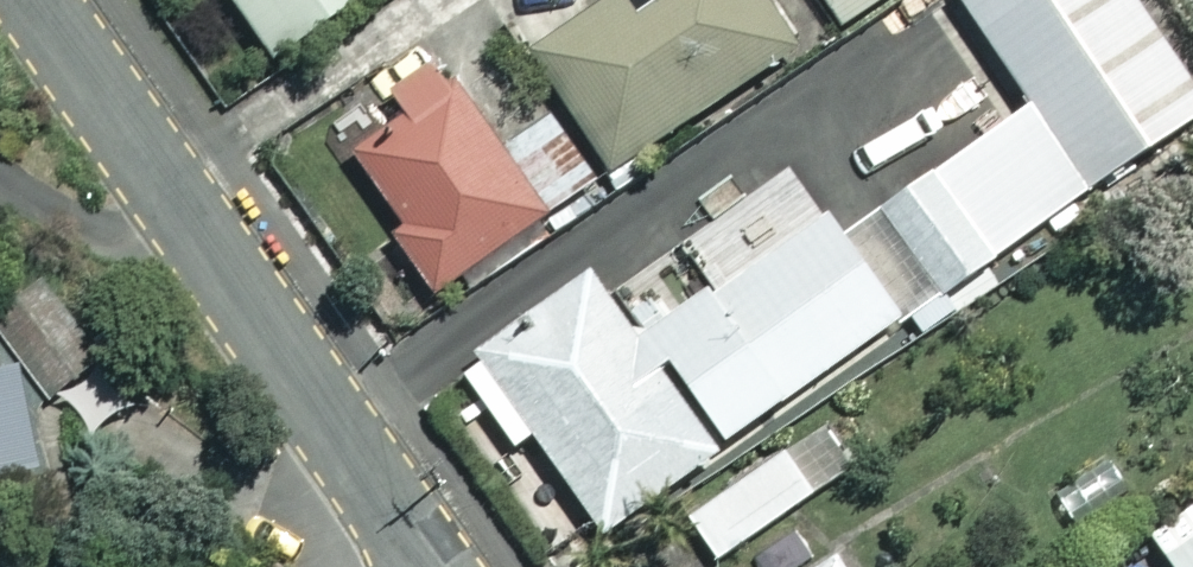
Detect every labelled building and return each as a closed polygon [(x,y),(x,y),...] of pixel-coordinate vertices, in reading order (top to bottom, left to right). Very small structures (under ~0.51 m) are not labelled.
[(272,53),(348,0),(235,0),(272,53)] [(767,0),(593,0),(527,44),(609,167),(796,43),(767,0)] [(841,20),(870,0),(827,0),(841,20)] [(940,283),(1192,112),(1192,80),(1139,0),(963,0),(1030,100),(883,199),(940,283)] [(428,46),(383,77),(407,112),(353,150),(402,221),(391,228),(433,289),(543,213),(428,46)] [(635,334),(707,441),(904,308),(847,224),(836,231),(793,168),(684,241),(712,282),(635,334)] [(707,441),(635,334),(591,268),(456,359),(513,442),(532,429),(600,529),(714,452),(707,441)] [(38,276),(0,306),(0,325),(85,433),(132,396),(38,276)] [(680,506),(707,553),(816,490),(789,443),(680,506)] [(1166,531),(1188,566),(1192,564),(1192,514),(1166,531)] [(1145,531),(1095,566),(1170,566),(1145,531)] [(838,555),(820,566),(845,566),(838,555)]
